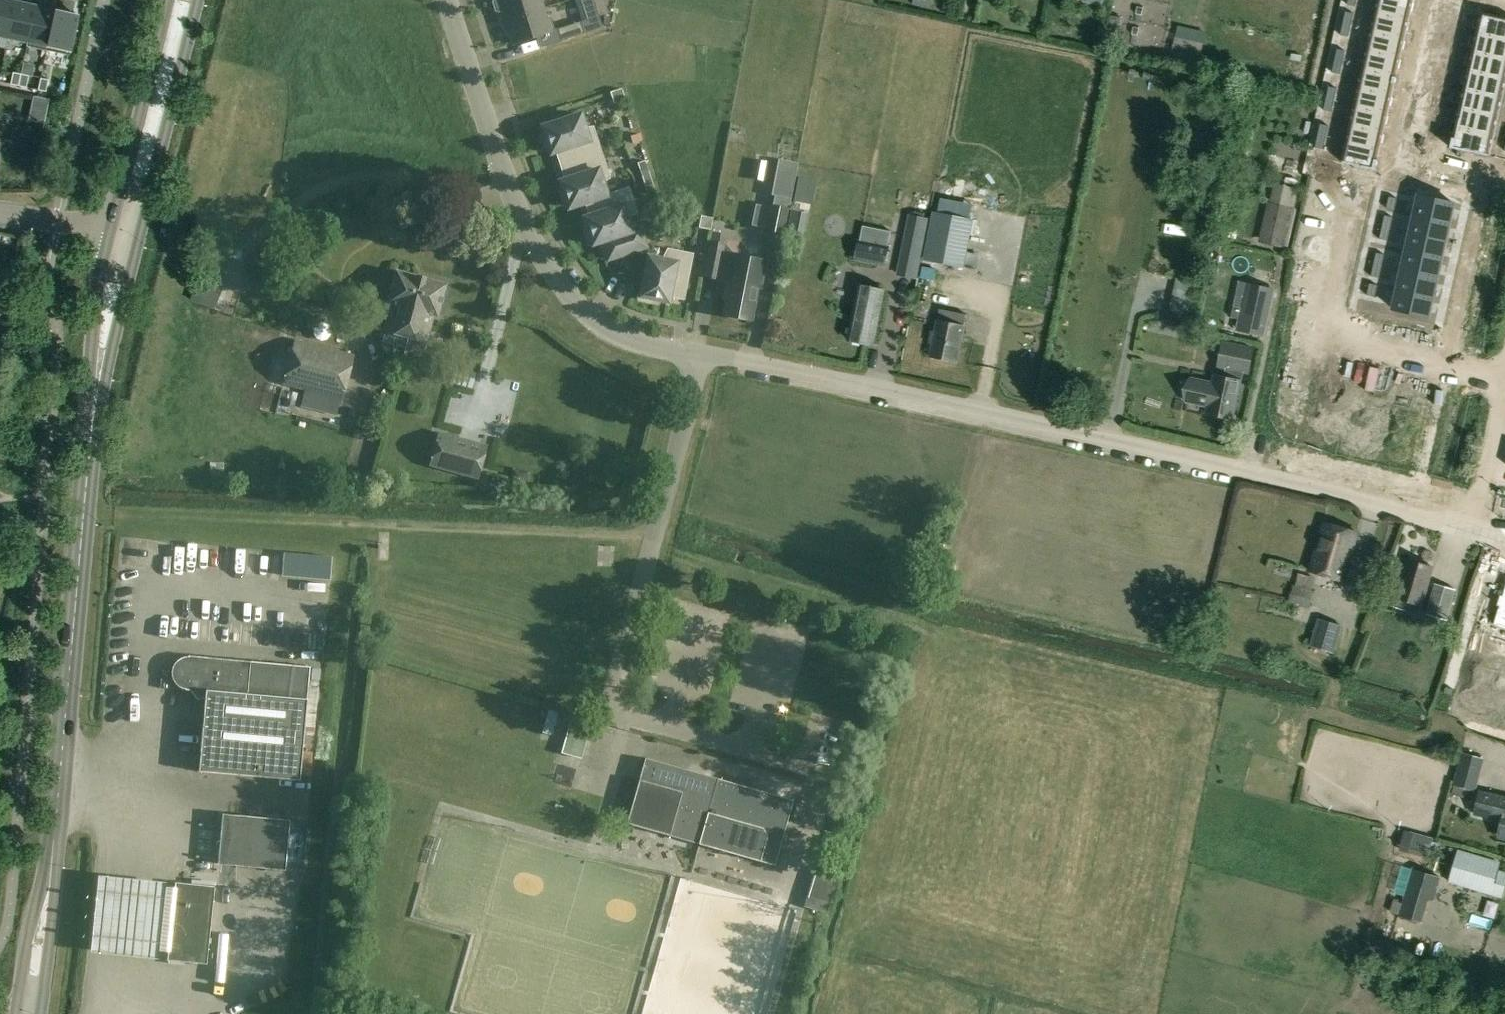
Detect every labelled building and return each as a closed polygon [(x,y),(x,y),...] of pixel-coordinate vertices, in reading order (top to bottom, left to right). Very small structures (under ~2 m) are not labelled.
[(9,37),(17,3),(5,0),(0,0),(0,35),(9,37)] [(544,9),(542,0),(495,0),(494,3),(496,9),(500,11),(503,21),(544,9)] [(913,7),(927,10),(930,0),(915,0),(913,7)] [(1083,4),(1102,9),(1104,0),(1084,0),(1083,4)] [(1376,11),(1408,19),(1412,0),(1378,0),(1376,11)] [(37,7),(17,3),(9,37),(27,41),(26,46),(28,46),(37,7)] [(48,51),(57,11),(37,7),(28,46),(48,51)] [(513,43),(553,30),(550,19),(548,20),(544,9),(503,21),(507,32),(509,32),(513,43)] [(68,55),(77,16),(57,11),(48,51),(68,55)] [(602,26),(596,11),(586,14),(592,30),(602,26)] [(1376,11),(1371,30),(1404,37),(1408,19),(1376,11)] [(1345,12),(1343,24),(1351,25),(1353,14),(1345,12)] [(1476,34),(1504,41),(1504,19),(1481,13),(1476,34)] [(1121,30),(1123,18),(1113,17),(1112,29),(1121,30)] [(561,40),(583,33),(580,21),(557,28),(561,40)] [(1343,24),(1340,35),(1348,37),(1351,25),(1343,24)] [(1371,30),(1367,49),(1400,56),(1404,37),(1371,30)] [(1472,53),(1504,60),(1504,41),(1476,34),(1472,53)] [(1170,57),(1194,63),(1197,49),(1174,44),(1170,57)] [(1337,49),(1334,61),(1342,63),(1345,51),(1337,49)] [(1367,49),(1363,67),(1396,75),(1400,56),(1367,49)] [(1468,72),(1504,80),(1504,60),(1472,53),(1468,72)] [(1334,61),(1332,73),(1340,75),(1342,63),(1334,61)] [(1363,67),(1359,86),(1391,94),(1393,86),(1394,86),(1396,75),(1363,67)] [(10,84),(18,85),(20,74),(12,72),(10,84)] [(1464,90),(1501,99),(1504,83),(1504,80),(1468,72),(1464,90)] [(28,75),(20,74),(18,85),(26,87),(28,75)] [(40,78),(37,90),(45,91),(48,79),(40,78)] [(1359,86),(1354,105),(1387,112),(1391,94),(1359,86)] [(1328,87),(1326,99),(1334,100),(1336,89),(1328,87)] [(610,92),(614,104),(626,100),(622,88),(610,92)] [(1464,90),(1460,109),(1497,118),(1501,99),(1464,90)] [(1326,99),(1323,110),(1331,112),(1334,100),(1326,99)] [(1354,105),(1350,124),(1383,131),(1387,112),(1354,105)] [(1460,109),(1455,128),(1493,136),(1497,118),(1460,109)] [(560,165),(602,152),(593,126),(584,126),(580,113),(542,126),(550,153),(555,151),(560,165)] [(1320,124),(1317,136),(1325,138),(1328,126),(1320,124)] [(1350,124),(1346,142),(1379,150),(1383,131),(1350,124)] [(1453,135),(1450,148),(1489,157),(1490,155),(1489,154),(1493,136),(1455,128),(1453,136),(1453,135)] [(1317,136),(1315,148),(1323,150),(1325,138),(1317,136)] [(1341,161),(1341,162),(1375,170),(1378,158),(1377,158),(1379,150),(1346,142),(1342,161),(1341,161)] [(602,152),(560,165),(564,179),(559,181),(568,207),(584,202),(607,195),(606,193),(602,182),(610,177),(602,152)] [(755,159),(751,179),(763,181),(767,162),(755,159)] [(773,196),(772,205),(786,207),(786,206),(789,207),(797,162),(777,159),(770,196),(773,196)] [(638,163),(644,181),(652,179),(646,161),(638,163)] [(799,177),(795,196),(794,201),(810,204),(811,200),(814,181),(799,177)] [(656,191),(652,179),(644,181),(648,194),(656,191)] [(1267,202),(1258,242),(1284,248),(1293,208),(1295,208),(1299,188),(1274,183),(1270,203),(1267,202)] [(607,195),(584,202),(588,215),(584,217),(592,244),(602,241),(607,259),(646,247),(639,227),(630,230),(627,218),(637,212),(629,186),(606,193),(607,195)] [(1419,196),(1414,215),(1449,223),(1454,203),(1419,196)] [(1389,197),(1386,209),(1394,210),(1397,198),(1389,197)] [(772,205),(770,204),(765,231),(784,235),(789,208),(786,207),(772,205)] [(922,261),(961,269),(971,219),(932,212),(922,261)] [(897,274),(913,278),(925,218),(909,215),(897,274)] [(1414,215),(1410,234),(1445,241),(1449,223),(1414,215)] [(711,230),(713,218),(701,216),(699,228),(711,230)] [(1384,216),(1382,227),(1390,229),(1392,217),(1384,216)] [(891,231),(863,225),(856,259),(884,265),(891,231)] [(1382,227),(1379,239),(1387,241),(1390,229),(1382,227)] [(724,314),(750,319),(756,288),(759,288),(765,261),(733,254),(732,256),(723,254),(725,244),(718,243),(720,233),(712,231),(702,276),(718,280),(719,277),(728,279),(723,299),(727,300),(724,314)] [(1410,234),(1406,252),(1441,260),(1445,241),(1410,234)] [(640,296),(668,301),(669,296),(684,300),(693,253),(667,248),(662,259),(648,256),(640,296)] [(1406,252),(1402,271),(1437,279),(1441,260),(1406,252)] [(1376,253),(1373,265),(1381,267),(1384,255),(1376,253)] [(1373,265),(1371,276),(1379,278),(1381,267),(1373,265)] [(408,307),(416,276),(396,270),(387,302),(378,300),(374,314),(377,318),(387,321),(384,331),(407,337),(414,309),(408,307)] [(1402,271),(1397,290),(1432,298),(1437,279),(1402,271)] [(189,300),(214,310),(222,289),(185,274),(180,286),(192,291),(189,300)] [(433,315),(437,316),(446,283),(416,276),(408,307),(414,309),(407,337),(408,337),(406,348),(423,353),(433,315)] [(1369,283),(1366,295),(1374,297),(1377,285),(1369,283)] [(873,344),(884,290),(858,285),(848,339),(873,344)] [(1231,325),(1241,327),(1240,332),(1260,336),(1269,292),(1249,287),(1244,311),(1234,309),(1231,325)] [(1397,290),(1393,310),(1428,317),(1432,298),(1397,290)] [(936,320),(934,331),(931,331),(929,342),(932,343),(929,356),(957,361),(964,326),(963,326),(966,314),(939,308),(937,320),(936,320)] [(1195,317),(1169,311),(1166,324),(1192,330),(1195,317)] [(295,340),(283,383),(342,399),(353,355),(295,340)] [(1198,380),(1194,404),(1207,406),(1205,412),(1233,418),(1242,371),(1246,371),(1251,348),(1224,342),(1219,366),(1225,368),(1223,379),(1213,377),(1211,383),(1198,380)] [(1363,397),(1357,420),(1370,423),(1375,400),(1363,397)] [(1260,406),(1257,420),(1267,422),(1270,408),(1260,406)] [(477,476),(485,446),(439,433),(431,464),(477,476)] [(1342,579),(1356,531),(1323,522),(1309,570),(1342,579)] [(1382,545),(1370,542),(1366,557),(1377,561),(1382,545)] [(332,556),(285,552),(283,576),(330,580),(332,556)] [(1395,597),(1396,597),(1394,607),(1418,614),(1421,604),(1420,604),(1432,566),(1406,558),(1395,597)] [(1454,589),(1435,583),(1426,614),(1445,620),(1454,589)] [(1289,600),(1309,605),(1312,591),(1292,587),(1289,600)] [(1334,654),(1342,626),(1317,619),(1309,647),(1334,654)] [(173,679),(176,683),(179,686),(182,687),(186,688),(186,689),(190,689),(198,699),(201,697),(204,697),(205,697),(204,707),(198,770),(204,771),(261,776),(300,779),(308,698),(310,667),(250,662),(250,660),(208,657),(204,656),(189,655),(185,656),(182,657),(178,659),(175,662),(173,666),(172,670),(172,675),(173,679)] [(572,716),(562,753),(582,758),(592,721),(572,716)] [(1483,758),(1461,753),(1453,785),(1475,791),(1483,758)] [(699,843),(718,778),(646,757),(627,822),(699,843)] [(718,778),(699,843),(775,865),(794,799),(718,778)] [(1478,791),(1473,815),(1500,822),(1497,837),(1504,839),(1504,797),(1478,791)] [(259,816),(222,813),(218,863),(255,866),(285,869),(290,819),(259,816)] [(1433,838),(1413,833),(1408,854),(1428,859),(1433,838)] [(1499,863),(1458,851),(1449,881),(1501,896),(1504,883),(1504,872),(1497,870),(1499,863)] [(1412,869),(1398,916),(1421,922),(1428,900),(1433,901),(1440,877),(1412,869)] [(811,884),(832,890),(835,879),(814,872),(811,884)] [(127,876),(99,873),(92,951),(120,955),(157,958),(158,950),(168,951),(174,889),(165,888),(165,880),(127,876)] [(215,885),(204,884),(194,883),(175,881),(174,889),(168,951),(167,959),(189,961),(207,963),(215,885)] [(805,904),(804,908),(825,914),(828,903),(807,896),(805,904)]
